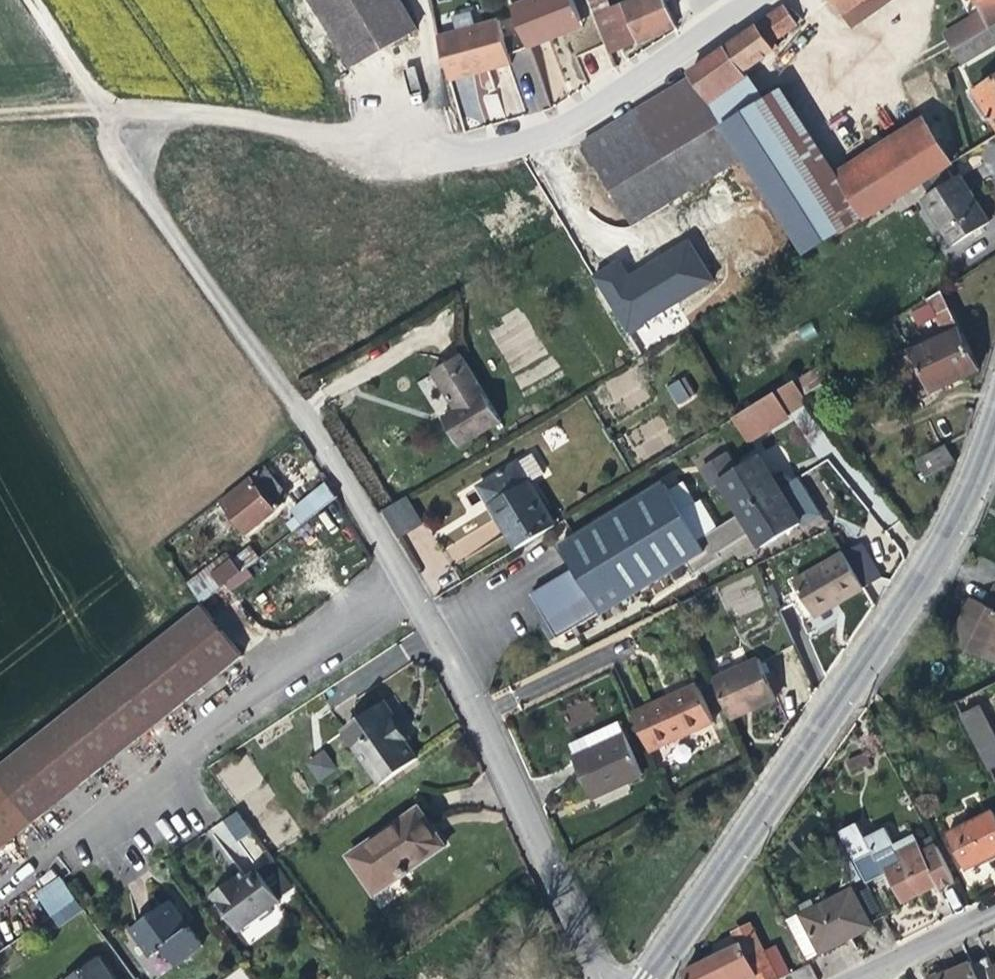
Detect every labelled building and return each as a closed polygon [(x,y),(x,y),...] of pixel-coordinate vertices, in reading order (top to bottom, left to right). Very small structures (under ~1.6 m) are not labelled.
[(416,40),(392,0),(304,0),(350,78),(416,40)] [(567,0),(517,0),(504,5),(522,52),(554,40),(578,30),(567,0)] [(603,0),(584,0),(592,22),(609,15),(603,0)] [(659,0),(647,0),(609,15),(592,22),(606,59),(622,52),(671,30),(659,0)] [(841,13),(859,0),(832,0),(841,13)] [(841,13),(854,31),(898,0),(859,0),(841,13)] [(987,33),(994,29),(994,0),(974,0),(981,17),(987,33)] [(691,76),(693,79),(707,102),(744,76),(777,53),(771,45),(807,21),(796,4),(691,76)] [(957,31),(942,40),(952,53),(987,33),(981,17),(957,31)] [(435,41),(447,86),(494,74),(507,70),(496,26),(435,41)] [(957,69),(994,48),(994,29),(987,33),(952,53),(950,54),(957,69)] [(744,76),(707,102),(724,132),(764,105),(744,76)] [(724,132),(707,102),(693,79),(582,145),(632,226),(743,161),(724,132)] [(994,139),(994,80),(956,105),(970,129),(976,125),(988,144),(994,139)] [(839,185),(779,95),(764,105),(724,132),(743,161),(806,258),(863,222),(839,185)] [(947,170),(950,168),(927,132),(839,185),(863,222),(901,199),(922,186),(947,170)] [(931,200),(957,185),(947,170),(922,186),(931,200)] [(978,235),(990,227),(961,182),(957,185),(931,200),(925,204),(953,250),(978,235)] [(689,238),(626,272),(619,258),(591,273),(623,333),(714,284),(689,238)] [(941,297),(927,304),(935,322),(950,315),(941,297)] [(958,331),(950,315),(935,322),(944,338),(912,354),(933,395),(979,372),(958,331)] [(461,446),(502,423),(463,355),(434,370),(451,398),(456,407),(443,415),(461,446)] [(795,386),(804,397),(822,386),(815,373),(795,386)] [(678,407),(696,394),(682,375),(665,388),(678,407)] [(780,394),(792,414),(797,411),(809,403),(804,397),(795,386),(780,394)] [(780,394),(758,408),(770,428),(792,414),(780,394)] [(739,420),(737,420),(749,441),(770,428),(758,408),(739,420)] [(951,464),(953,461),(945,448),(914,463),(923,479),(951,464)] [(723,477),(736,469),(727,454),(701,470),(709,485),(723,477)] [(736,469),(723,477),(750,513),(782,495),(759,456),(736,469)] [(561,528),(522,465),(492,484),(505,502),(497,507),(523,550),(561,528)] [(239,542),(283,508),(278,502),(260,477),(214,510),(239,542)] [(802,483),(782,495),(807,525),(822,516),(814,504),(802,483)] [(497,507),(505,502),(492,484),(485,488),(491,498),(497,507)] [(700,544),(666,487),(562,549),(578,573),(530,600),(542,622),(555,645),(694,563),(707,555),(700,544)] [(315,507),(305,514),(311,523),(341,499),(334,488),(313,505),(315,507)] [(742,551),(748,558),(807,525),(782,495),(700,544),(707,555),(694,563),(702,576),(742,551)] [(426,530),(410,502),(386,517),(403,545),(426,530)] [(463,536),(445,545),(453,560),(500,535),(486,509),(457,525),(463,536)] [(860,585),(880,574),(858,538),(839,548),(860,585)] [(828,597),(830,600),(837,596),(860,585),(839,548),(788,575),(807,608),(828,597)] [(199,611),(256,566),(246,554),(229,568),(225,561),(185,593),(199,611)] [(731,619),(765,604),(751,573),(718,588),(731,619)] [(993,587),(982,609),(967,602),(957,621),(945,644),(986,666),(994,649),(994,589),(993,587)] [(199,611),(169,635),(205,689),(238,662),(199,611)] [(169,635),(128,666),(169,717),(205,689),(169,635)] [(776,702),(756,663),(710,686),(729,726),(754,714),(776,702)] [(0,766),(0,791),(30,828),(71,795),(169,717),(128,666),(0,766)] [(657,761),(716,731),(720,729),(701,692),(697,695),(671,708),(669,704),(659,709),(637,720),(657,761)] [(980,703),(959,713),(989,770),(994,767),(994,731),(980,703)] [(379,789),(411,766),(399,750),(386,731),(391,726),(379,709),(341,735),(379,789)] [(386,731),(399,750),(404,746),(397,735),(391,726),(386,731)] [(595,810),(646,785),(627,748),(620,734),(587,750),(594,764),(584,769),(576,773),(595,810)] [(318,782),(337,769),(323,749),(304,761),(318,782)] [(594,764),(587,750),(577,755),(580,762),(584,769),(594,764)] [(872,762),(868,752),(846,761),(851,772),(872,762)] [(261,783),(247,759),(222,772),(235,797),(261,783)] [(26,830),(0,796),(0,850),(26,830)] [(374,898),(443,850),(431,832),(417,812),(348,860),(374,898)] [(994,812),(950,832),(968,869),(982,862),(994,856),(994,813),(994,812)] [(940,883),(942,887),(956,880),(930,831),(898,847),(889,831),(867,840),(872,856),(858,865),(870,884),(885,877),(889,885),(891,888),(895,887),(904,901),(940,883)] [(240,936),(282,906),(257,876),(249,882),(239,889),(234,882),(211,900),(240,936)] [(56,917),(79,902),(63,881),(41,899),(56,917)] [(872,928),(853,891),(802,916),(822,954),(847,941),(872,928)] [(169,904),(154,916),(134,931),(156,960),(166,952),(187,978),(188,978),(212,962),(169,904)] [(759,942),(752,929),(748,931),(738,937),(743,949),(718,961),(688,976),(690,978),(756,978),(758,978),(759,978),(778,978),(759,942)] [(994,958),(980,963),(986,978),(994,978),(994,959),(994,958)] [(99,959),(71,978),(113,978),(99,959)] [(793,978),(817,978),(809,963),(790,973),(793,978)] [(980,963),(943,978),(941,978),(986,978),(980,963)]
